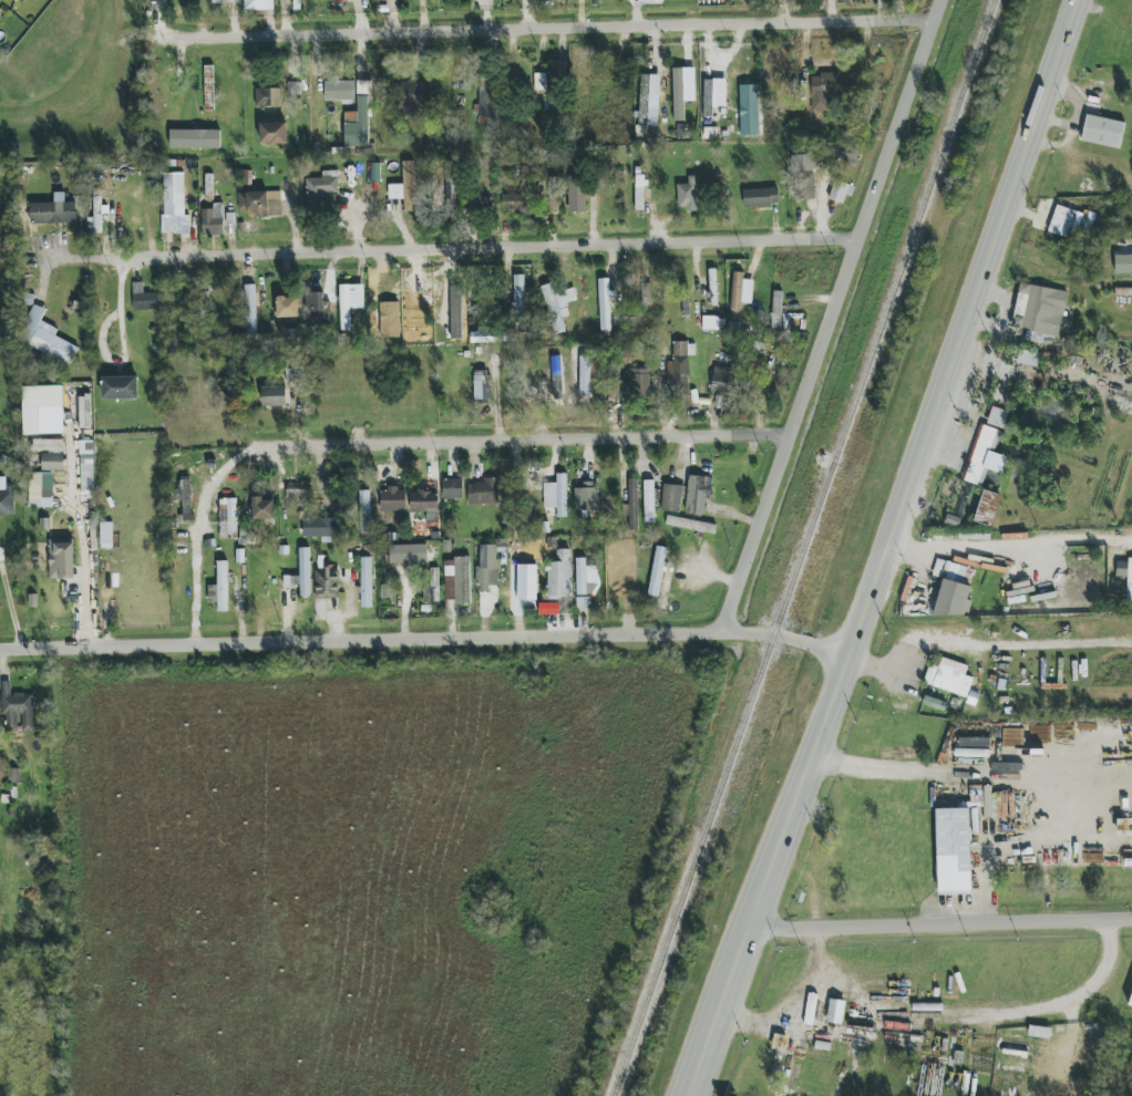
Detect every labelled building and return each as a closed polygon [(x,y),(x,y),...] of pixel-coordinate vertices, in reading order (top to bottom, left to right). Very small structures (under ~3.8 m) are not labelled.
[(275,0),(246,0),(245,10),(275,10),(275,0)] [(566,81),(567,61),(548,61),(548,80),(566,81)] [(214,111),(214,66),(204,66),(205,111),(214,111)] [(683,68),(672,68),(673,122),(685,121),(683,68)] [(546,74),(534,74),(534,90),(546,90),(546,74)] [(830,111),(829,97),(849,97),(848,74),(810,75),(812,112),(830,111)] [(660,75),(639,75),(638,125),(659,126),(660,75)] [(479,117),(492,117),(493,77),(480,77),(479,117)] [(726,106),(727,80),(704,79),(703,117),(713,117),(713,106),(726,106)] [(325,101),(356,100),(355,81),(325,82),(325,101)] [(429,81),(399,82),(400,116),(417,116),(417,109),(430,108),(429,81)] [(288,94),(301,95),(301,83),(288,83),(288,94)] [(759,135),(758,85),(740,85),(741,136),(759,135)] [(281,89),(256,88),(256,106),(280,107),(281,89)] [(345,147),(369,147),(368,96),(357,96),(358,124),(345,124),(345,147)] [(1125,123),(1084,114),(1078,140),(1120,149),(1125,123)] [(260,123),(261,145),(287,144),(287,122),(260,123)] [(170,148),(221,149),(221,130),(170,130),(170,148)] [(795,200),(816,200),(814,155),(794,155),(795,200)] [(404,199),(405,212),(416,212),(415,161),(403,161),(403,184),(389,185),(389,199),(404,199)] [(307,207),(332,206),(331,197),(339,197),(338,170),(323,171),(323,178),(306,179),(307,207)] [(184,173),(164,173),(164,206),(185,205),(184,173)] [(697,209),(696,176),(688,176),(689,184),(678,185),(678,210),(697,209)] [(829,199),(843,204),(846,195),(852,197),(855,186),(835,180),(829,199)] [(569,181),(570,213),(587,212),(586,181),(569,181)] [(635,210),(644,210),(645,183),(636,183),(635,210)] [(778,206),(778,188),(744,190),(744,207),(778,206)] [(282,215),(281,191),(238,192),(238,216),(282,215)] [(29,203),(30,224),(76,223),(76,202),(65,202),(64,192),(54,193),(54,203),(29,203)] [(492,195),(466,196),(466,212),(492,211),(492,195)] [(527,195),(502,195),(502,212),(531,212),(531,205),(527,205),(527,195)] [(202,209),(203,236),(224,236),(224,203),(213,203),(213,209),(202,209)] [(101,234),(102,205),(94,205),(94,219),(91,219),(90,234),(101,234)] [(1078,233),(1084,214),(1056,205),(1048,232),(1068,238),(1070,231),(1078,233)] [(1095,213),(1088,212),(1084,232),(1091,234),(1095,213)] [(190,215),(161,215),(161,233),(190,233),(190,215)] [(1115,255),(1116,274),(1131,274),(1131,255),(1115,255)] [(710,306),(718,306),(717,269),(709,269),(710,306)] [(753,280),(743,280),(744,272),(732,272),(731,326),(740,326),(741,303),(752,304),(753,280)] [(524,275),(514,275),(515,315),(525,315),(524,275)] [(609,279),(599,279),(601,336),(613,336),(612,291),(610,291),(609,279)] [(554,335),(566,332),(562,317),(570,315),(566,303),(577,300),(574,288),(566,290),(563,280),(542,286),(554,335)] [(143,282),(133,283),(134,310),(160,310),(159,293),(144,293),(143,282)] [(1059,342),(1067,291),(1019,283),(1012,328),(1031,331),(1031,337),(1059,342)] [(246,336),(256,336),(254,285),(244,285),(246,336)] [(350,285),(340,285),(341,330),(351,330),(350,285)] [(462,285),(450,286),(451,339),(463,339),(462,285)] [(772,329),(781,329),(782,291),(773,291),(772,329)] [(307,318),(325,318),(324,293),(307,293),(307,318)] [(299,317),(298,297),(277,298),(278,318),(299,317)] [(79,347),(55,337),(59,329),(41,322),(46,310),(34,305),(19,343),(72,365),(79,347)] [(703,316),(702,330),(718,330),(718,317),(703,316)] [(472,342),(506,341),(506,329),(471,330),(472,342)] [(688,356),(695,355),(695,342),(673,343),(673,363),(667,363),(667,392),(689,391),(688,356)] [(1017,365),(1038,366),(1039,352),(1018,350),(1017,365)] [(730,391),(731,368),(714,367),(712,390),(730,391)] [(650,369),(631,369),(631,397),(650,397),(650,369)] [(474,400),(491,400),(491,370),(474,371),(474,400)] [(138,376),(102,377),(103,400),(138,399),(138,376)] [(563,382),(533,382),(533,400),(563,401),(563,382)] [(22,387),(23,408),(63,407),(62,386),(22,387)] [(262,406),(287,407),(287,387),(263,386),(262,406)] [(91,428),(91,395),(79,395),(79,428),(91,428)] [(1003,430),(1009,412),(992,407),(987,424),(1003,430)] [(45,423),(45,434),(33,434),(34,452),(63,451),(62,423),(45,423)] [(963,481),(981,486),(986,470),(1002,474),(1008,455),(995,452),(1001,430),(979,424),(963,481)] [(81,468),(94,468),(93,441),(80,441),(81,468)] [(41,471),(64,471),(64,454),(42,453),(41,471)] [(54,473),(29,472),(29,507),(53,508),(54,473)] [(557,508),(557,517),(568,517),(566,474),(556,474),(557,483),(544,483),(545,508),(557,508)] [(712,477),(688,476),(686,514),(705,515),(706,495),(711,496),(712,477)] [(463,500),(463,480),(444,479),(443,499),(463,500)] [(629,505),(624,505),(625,530),(639,530),(638,479),(628,479),(629,505)] [(183,501),(184,521),(194,521),(193,488),(191,488),(190,480),(173,481),(174,501),(183,501)] [(469,505),(499,505),(499,480),(468,481),(469,505)] [(655,523),(654,481),(644,481),(644,523),(655,523)] [(14,484),(6,484),(6,490),(0,490),(0,518),(14,518),(14,484)] [(308,500),(307,485),(287,486),(288,501),(308,500)] [(591,511),(598,511),(598,485),(577,485),(577,518),(591,518),(591,511)] [(662,511),(682,512),(683,485),(663,485),(662,511)] [(406,511),(406,488),(381,489),(381,512),(406,511)] [(369,490),(359,491),(361,533),(371,533),(369,490)] [(427,520),(438,521),(439,492),(412,491),(411,513),(427,513),(427,520)] [(999,494),(981,491),(975,523),(993,526),(999,494)] [(220,539),(237,539),(237,516),(239,516),(238,498),(220,499),(220,539)] [(274,498),(253,499),(254,519),(266,519),(266,524),(275,524),(274,498)] [(303,519),(303,537),(340,536),(340,518),(303,519)] [(716,523),(667,518),(666,527),(715,532),(716,523)] [(74,540),(49,541),(49,579),(75,578),(74,540)] [(428,563),(427,544),(390,545),(390,565),(428,563)] [(499,585),(498,545),(480,545),(480,566),(477,566),(478,592),(491,591),(490,586),(499,585)] [(665,547),(655,546),(649,596),(660,597),(665,547)] [(512,560),(548,559),(548,603),(558,603),(558,612),(571,612),(570,547),(512,549),(512,560)] [(310,598),(309,548),(299,548),(300,599),(310,598)] [(371,557),(361,557),(362,608),(372,608),(371,557)] [(470,558),(444,559),(445,600),(455,600),(455,604),(471,604),(470,558)] [(586,558),(576,558),(577,595),(599,595),(598,566),(586,566),(586,558)] [(933,575),(969,586),(974,569),(937,559),(933,575)] [(1126,606),(1131,606),(1131,560),(1117,560),(1116,577),(1127,578),(1126,606)] [(218,585),(208,585),(208,603),(217,603),(218,612),(228,612),(227,561),(217,561),(218,585)] [(315,568),(316,599),(340,598),(339,567),(315,568)] [(440,603),(438,568),(430,568),(432,603),(440,603)] [(937,615),(970,616),(971,584),(939,583),(937,615)] [(590,600),(577,600),(577,608),(589,609),(590,600)] [(976,700),(978,693),(970,692),(973,678),(965,676),(968,665),(941,658),(939,667),(929,665),(924,687),(976,700)] [(33,731),(33,694),(10,694),(10,683),(2,683),(3,732),(20,731),(33,731)] [(990,738),(959,738),(959,746),(990,747),(990,738)] [(938,895),(971,894),(969,808),(936,809),(938,895)] [(970,833),(979,833),(978,808),(970,809),(970,833)] [(827,1023),(843,1024),(845,1001),(829,999),(827,1023)] [(998,1081),(1034,1086),(1039,1054),(1048,1055),(1052,1029),(1029,1026),(1028,1036),(1005,1033),(1002,1053),(1014,1055),(1013,1067),(1000,1065),(998,1081)]
